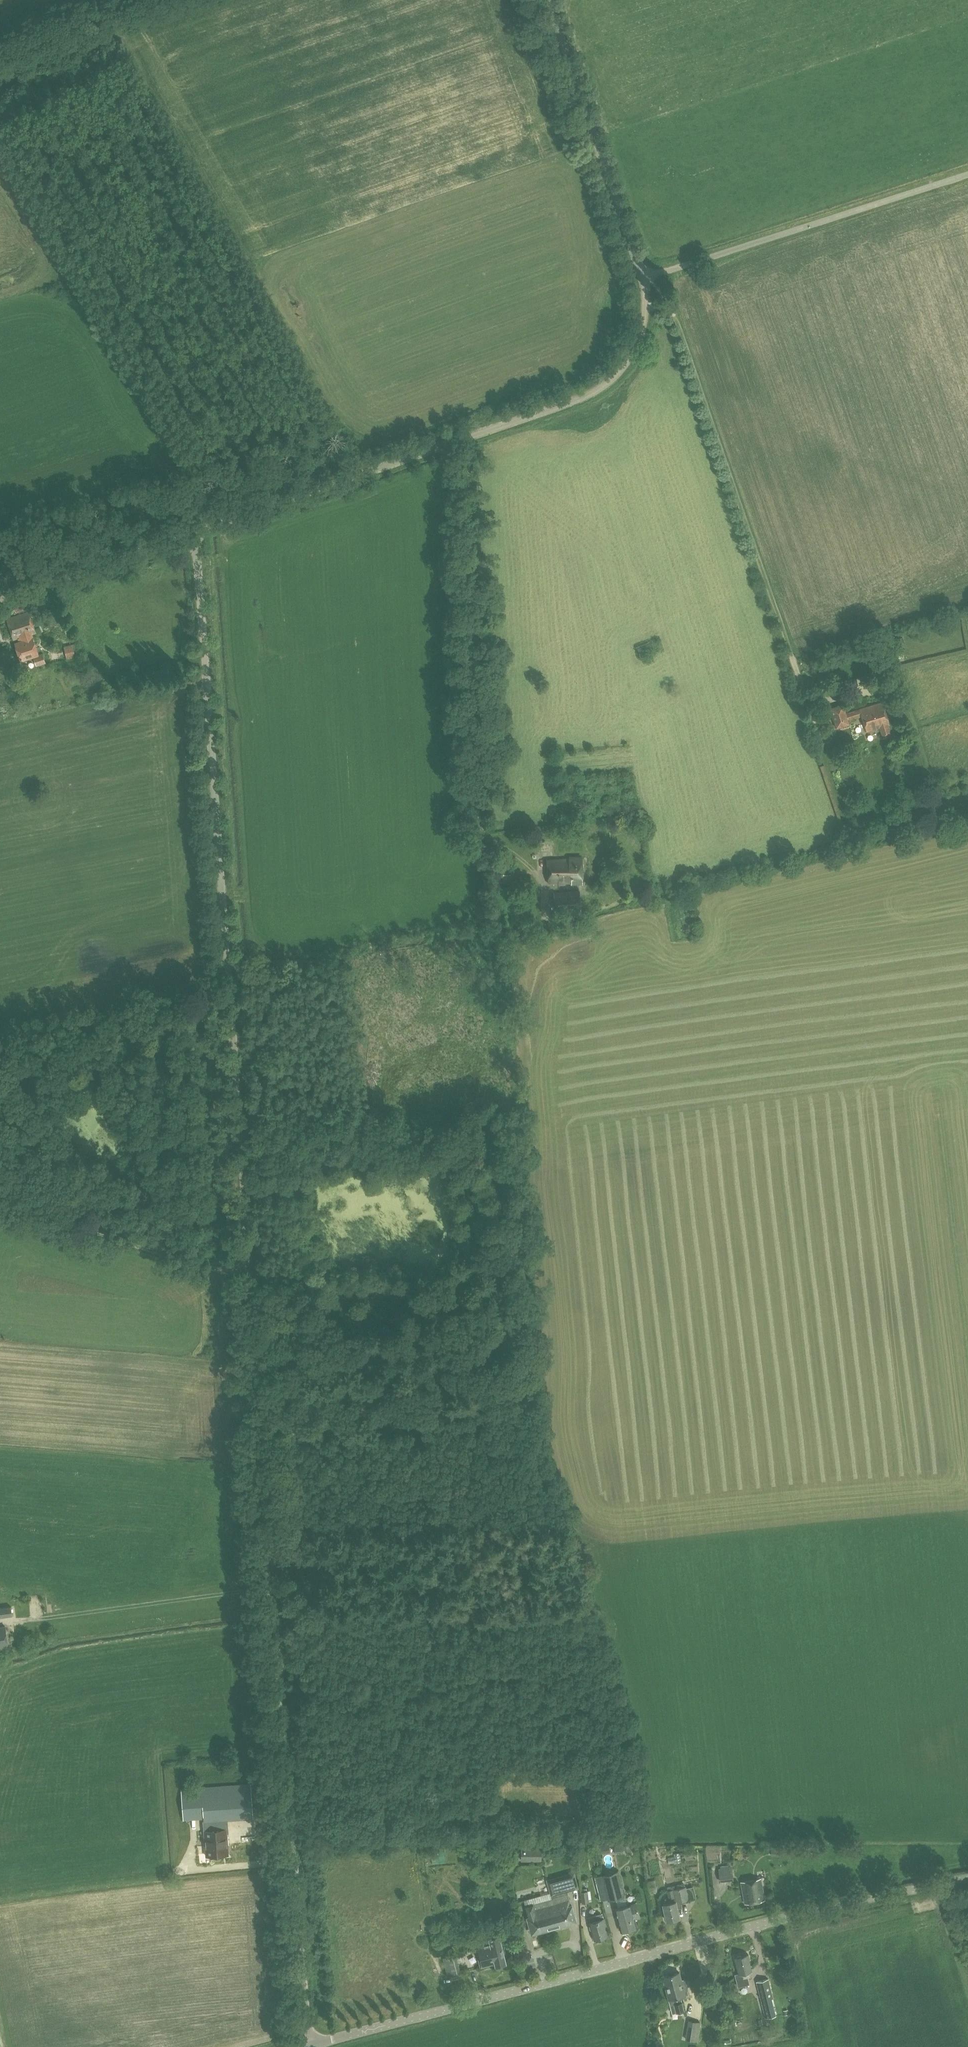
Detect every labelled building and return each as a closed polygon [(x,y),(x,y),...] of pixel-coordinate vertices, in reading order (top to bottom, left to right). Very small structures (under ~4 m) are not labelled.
[(7,619),(13,639),(19,637),(21,641),(15,643),(21,661),(39,655),(32,634),(35,633),(29,612),(7,619)] [(65,646),(67,658),(76,656),(72,644),(65,646)] [(645,657),(656,653),(654,645),(642,649),(645,657)] [(35,657),(37,666),(46,663),(43,654),(35,657)] [(831,708),(837,728),(849,724),(848,720),(863,716),(868,732),(880,728),(883,738),(892,735),(889,725),(890,725),(883,702),(846,714),(843,704),(831,708)] [(547,859),(549,883),(572,883),(572,884),(582,884),(582,851),(573,851),(574,857),(570,857),(570,858),(547,859)] [(554,893),(556,914),(581,913),(579,892),(554,893)] [(12,1615),(11,1606),(0,1608),(0,1617),(12,1615)] [(8,1649),(5,1626),(0,1627),(0,1650),(8,1649)] [(183,1789),(186,1819),(204,1817),(207,1855),(223,1854),(221,1829),(226,1828),(226,1819),(253,1817),(250,1784),(183,1789)] [(598,1844),(598,1847),(599,1853),(610,1851),(610,1845),(609,1842),(598,1844)] [(771,1846),(771,1855),(783,1855),(783,1847),(771,1846)] [(521,1859),(543,1859),(543,1848),(521,1848),(521,1859)] [(688,1881),(689,1884),(703,1882),(702,1868),(690,1870),(689,1862),(668,1864),(670,1883),(688,1881)] [(732,1864),(721,1865),(721,1867),(718,1868),(720,1881),(733,1879),(732,1864)] [(615,1898),(624,1895),(625,1895),(619,1871),(603,1875),(609,1899),(615,1898)] [(539,1897),(547,1928),(575,1921),(567,1890),(578,1887),(574,1873),(548,1880),(552,1894),(539,1897)] [(656,1878),(648,1880),(651,1893),(659,1891),(656,1878)] [(741,1881),(745,1903),(765,1899),(761,1878),(741,1881)] [(605,1883),(603,1883),(599,1884),(603,1900),(606,1900),(609,1899),(606,1888),(605,1883)] [(676,1901),(688,1898),(685,1886),(667,1890),(670,1902),(676,1901)] [(582,1902),(589,1902),(588,1890),(581,1891),(582,1902)] [(547,1928),(539,1897),(524,1901),(528,1916),(527,1916),(532,1933),(547,1928)] [(676,1901),(670,1902),(663,1903),(667,1920),(679,1917),(676,1901)] [(627,1906),(617,1908),(615,1909),(620,1931),(637,1926),(635,1917),(639,1916),(636,1903),(631,1904),(627,1906)] [(589,1917),(595,1938),(606,1935),(604,1925),(606,1924),(604,1918),(602,1918),(601,1914),(589,1917)] [(475,1949),(479,1968),(498,1964),(499,1966),(508,1963),(501,1936),(492,1938),(494,1947),(488,1949),(487,1946),(475,1949)] [(447,1938),(449,1951),(457,1950),(455,1937),(447,1938)] [(739,1973),(736,1974),(739,1986),(749,1984),(747,1977),(750,1976),(749,1971),(752,1970),(748,1954),(735,1958),(739,1973)] [(445,1958),(448,1976),(460,1973),(457,1955),(445,1958)] [(664,1976),(669,1999),(688,1994),(685,1979),(681,1980),(680,1972),(664,1976)] [(758,1982),(763,2002),(773,1999),(768,1979),(758,1982)] [(676,2005),(679,2013),(686,2010),(684,2003),(676,2005)] [(687,2039),(698,2041),(700,2023),(689,2021),(687,2039)]
